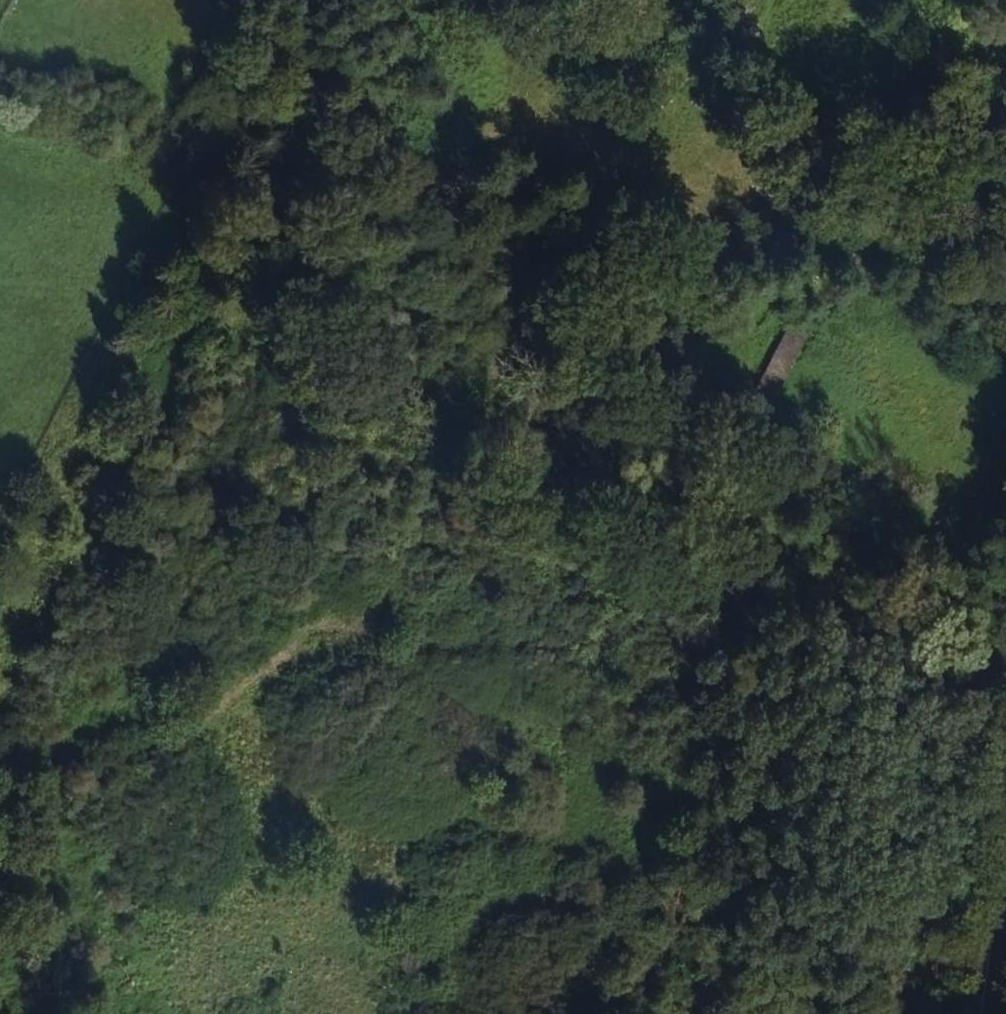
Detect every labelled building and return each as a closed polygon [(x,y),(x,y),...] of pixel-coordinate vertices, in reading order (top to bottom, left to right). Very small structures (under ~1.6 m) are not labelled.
[(780,351),(795,359),(806,339),(792,331),(780,351)]
